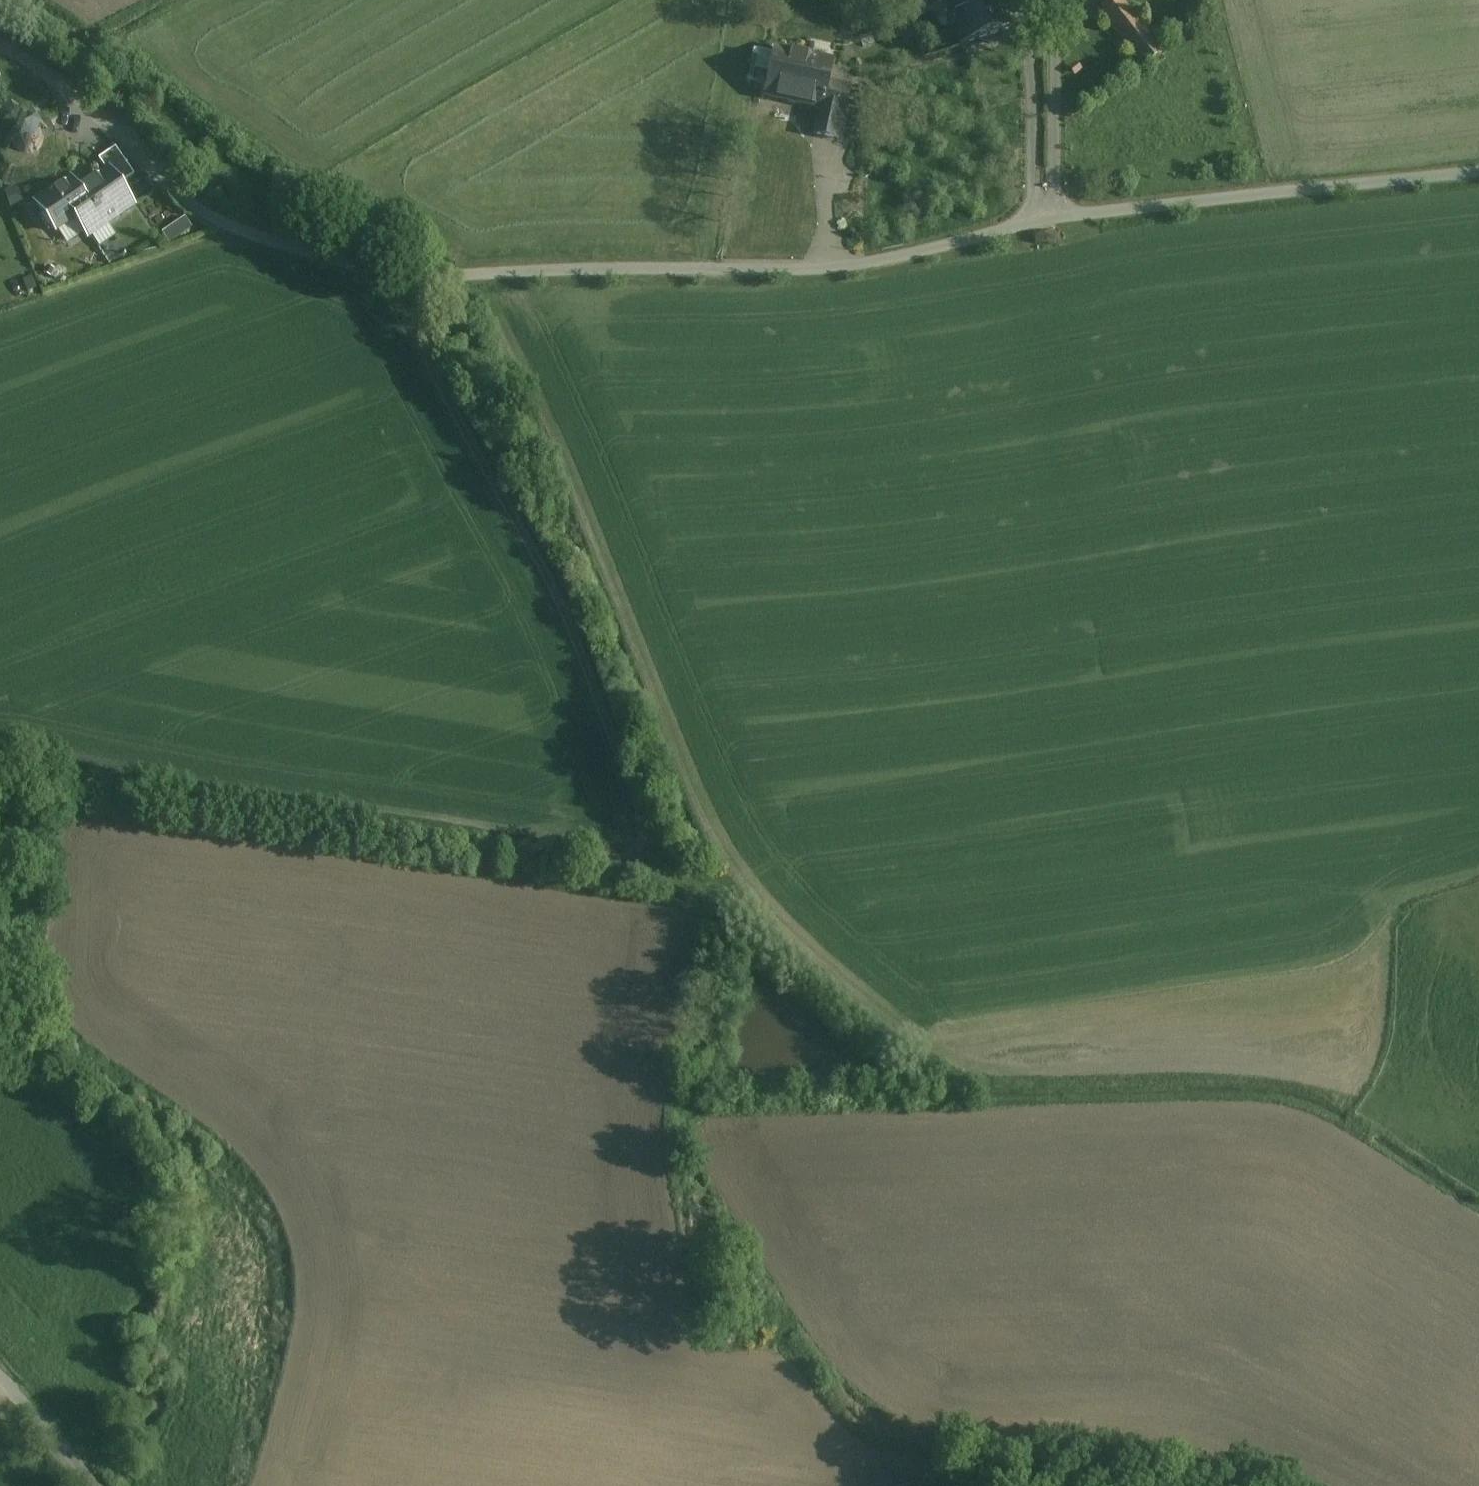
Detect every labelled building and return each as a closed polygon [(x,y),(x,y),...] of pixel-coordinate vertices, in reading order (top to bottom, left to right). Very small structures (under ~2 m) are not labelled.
[(932,13),(943,6),(944,9),(949,7),(961,46),(1015,29),(1005,0),(893,0),(900,23),(932,13)] [(1100,11),(1144,68),(1162,54),(1119,0),(1114,0),(1100,11)] [(776,53),(766,98),(820,110),(822,110),(827,85),(831,64),(776,53)] [(849,90),(827,85),(822,110),(820,110),(814,137),(838,141),(849,90)] [(49,125),(38,131),(39,132),(42,135),(44,140),(44,144),(56,137),(49,125)] [(26,127),(22,129),(18,131),(15,134),(13,139),(12,143),(12,148),(14,152),(17,155),(21,158),(25,160),(30,160),(34,159),(38,156),(41,153),(43,149),(44,144),(44,140),(42,135),(39,132),(38,131),(35,129),(31,128),(26,127)] [(99,161),(107,174),(108,173),(118,188),(134,177),(116,150),(99,161)] [(54,191),(35,204),(43,216),(40,218),(49,231),(52,229),(57,235),(75,222),(86,238),(132,207),(118,188),(108,173),(107,174),(78,194),(71,183),(56,194),(54,191)] [(172,243),(196,229),(190,218),(165,232),(172,243)]
